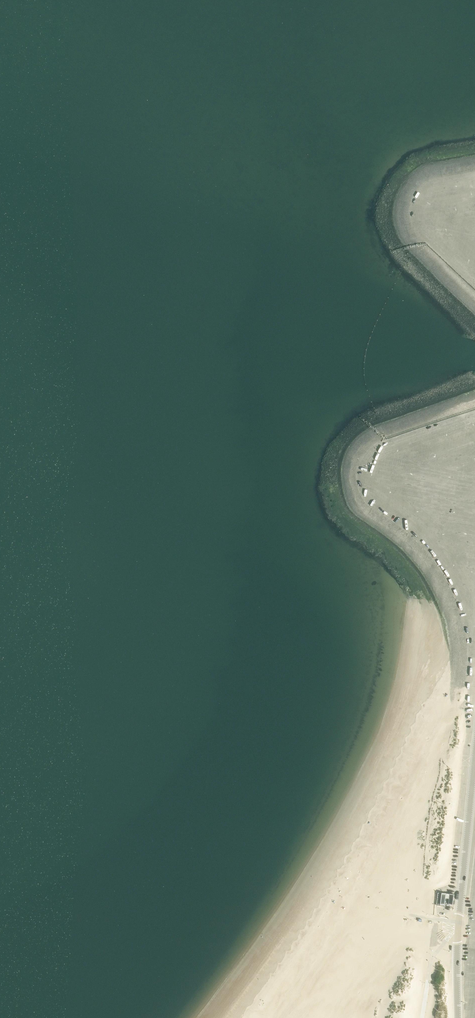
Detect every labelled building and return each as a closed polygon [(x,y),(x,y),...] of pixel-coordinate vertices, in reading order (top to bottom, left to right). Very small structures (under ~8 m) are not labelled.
[(441,893),(440,904),(444,905),(445,898),(449,898),(448,904),(452,904),(453,894),(441,893)]
